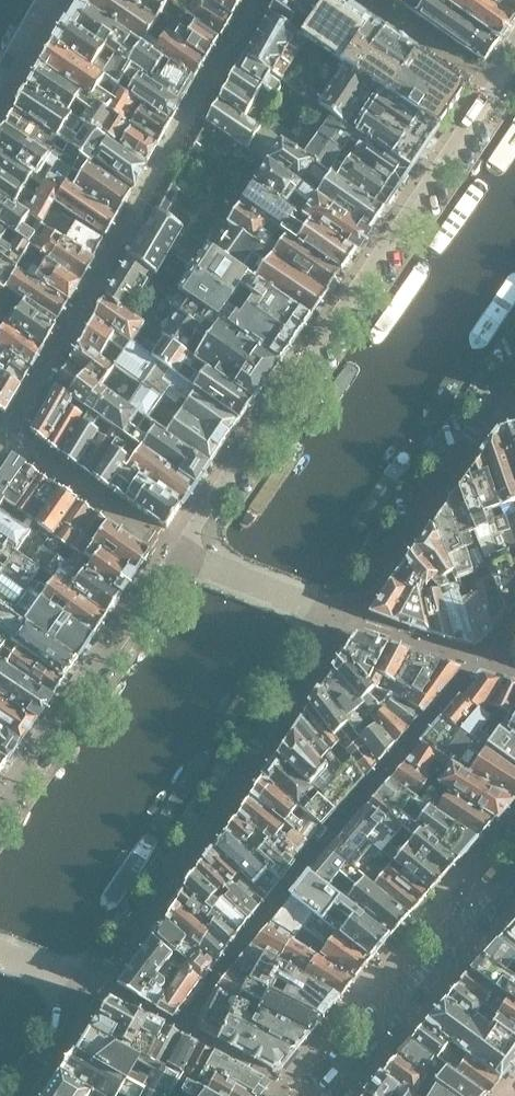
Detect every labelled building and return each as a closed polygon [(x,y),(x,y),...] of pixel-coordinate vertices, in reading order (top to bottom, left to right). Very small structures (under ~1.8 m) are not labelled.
[(166,5),(169,1),(167,0),(81,0),(80,2),(152,52),(157,45),(146,38),(166,5)] [(206,0),(176,0),(174,4),(220,37),(231,17),(206,0)] [(231,17),(241,0),(206,0),(231,17)] [(298,11),(282,0),(276,0),(268,13),(301,36),(307,27),(294,17),(298,11)] [(305,0),(282,0),(298,11),(305,0)] [(326,0),(305,0),(298,11),(294,17),(307,27),(326,0)] [(348,7),(338,0),(326,0),(307,27),(301,36),(307,40),(306,40),(319,49),(348,7)] [(438,0),(389,0),(400,8),(402,4),(484,62),(498,42),(438,0)] [(498,42),(512,21),(513,21),(514,18),(514,0),(438,0),(498,42)] [(152,52),(80,2),(67,23),(107,51),(114,56),(130,66),(129,68),(144,78),(145,77),(150,81),(161,61),(151,54),(152,52)] [(337,61),(365,18),(348,7),(319,49),(337,61)] [(359,104),(373,85),(354,72),(345,66),(345,67),(323,99),(285,72),(306,40),(307,40),(301,36),(268,13),(267,16),(268,17),(262,28),(260,27),(259,30),(260,30),(254,41),(253,40),(251,42),(253,43),(246,54),(245,53),(244,55),(269,73),(331,115),(349,128),(354,121),(361,126),(356,133),(410,170),(438,129),(384,93),(371,112),(359,104)] [(363,60),(383,31),(386,27),(376,21),(374,24),(365,18),(337,61),(345,67),(345,66),(354,72),(363,60)] [(206,60),(218,40),(189,20),(177,40),(206,60)] [(107,51),(67,23),(59,38),(54,35),(50,42),(55,44),(55,45),(103,78),(117,88),(129,68),(130,66),(114,56),(106,69),(99,64),(101,60),(97,57),(100,52),(104,55),(107,51)] [(459,84),(418,56),(419,55),(416,53),(416,54),(383,31),(363,60),(354,72),(373,85),(384,93),(438,129),(438,130),(441,127),(440,126),(446,116),(447,117),(449,114),(448,113),(453,107),(454,107),(456,105),(455,104),(461,95),(462,95),(464,92),(463,85),(460,83),(459,84)] [(206,60),(177,40),(164,32),(157,45),(152,52),(151,54),(161,61),(194,81),(206,60)] [(109,101),(95,91),(103,78),(55,45),(46,59),(41,57),(37,64),(42,67),(112,115),(101,133),(114,141),(119,131),(124,123),(137,102),(117,88),(109,101)] [(281,89),(279,84),(267,77),(269,73),(244,55),(244,56),(219,100),(245,117),(262,88),(273,95),(278,93),(281,89)] [(180,105),(194,81),(161,61),(150,81),(147,84),(180,105)] [(112,115),(42,67),(37,64),(33,72),(37,74),(29,88),(67,114),(75,102),(88,111),(80,123),(85,127),(99,136),(101,133),(112,115)] [(180,105),(147,84),(142,81),(144,78),(129,68),(117,88),(137,102),(169,124),(180,105)] [(63,130),(71,117),(67,114),(29,88),(16,111),(57,139),(67,146),(81,156),(79,159),(90,166),(93,160),(104,140),(99,136),(85,127),(77,139),(63,130)] [(261,128),(245,117),(219,100),(207,121),(247,149),(261,128)] [(169,124),(137,102),(124,123),(157,146),(169,124)] [(52,149),(57,139),(16,111),(6,128),(71,173),(79,159),(81,156),(67,146),(62,156),(52,149)] [(410,170),(356,133),(349,128),(331,115),(317,135),(339,150),(347,139),(357,146),(349,157),(397,190),(410,170)] [(508,168),(514,157),(514,118),(489,156),(489,158),(489,160),(490,162),(491,163),(492,165),(493,166),(495,168),(496,169),(498,169),(500,170),(502,170),(504,169),(506,169),(508,168)] [(157,146),(124,123),(119,131),(126,136),(120,145),(147,163),(157,146)] [(6,128),(6,129),(2,126),(0,129),(0,133),(3,135),(0,140),(0,151),(60,192),(65,183),(71,173),(6,128)] [(261,128),(247,149),(262,159),(368,232),(382,211),(330,175),(322,187),(303,174),(311,162),(303,156),(261,128)] [(349,157),(339,150),(317,135),(303,156),(311,162),(330,175),(382,211),(397,190),(349,157)] [(145,167),(104,140),(93,160),(133,188),(145,167)] [(0,151),(0,173),(25,190),(36,197),(51,208),(54,203),(60,192),(0,151)] [(130,193),(90,166),(79,159),(71,173),(65,183),(116,218),(130,193)] [(368,232),(262,159),(248,179),(251,182),(295,212),(310,222),(354,252),(368,232)] [(25,190),(0,173),(0,195),(29,215),(42,224),(51,208),(36,197),(31,204),(21,196),(25,190)] [(479,178),(429,249),(445,258),(493,186),(479,178)] [(304,231),(289,221),(295,212),(251,182),(248,186),(252,189),(241,205),(278,230),(287,236),(340,273),(344,275),(349,268),(345,266),(354,252),(310,222),(304,231)] [(65,183),(60,192),(54,203),(106,237),(116,218),(65,183)] [(21,228),(29,215),(0,195),(0,226),(7,231),(17,238),(31,247),(17,268),(16,271),(27,278),(36,264),(41,267),(44,262),(47,264),(48,262),(50,259),(64,239),(42,224),(35,237),(21,228)] [(340,273),(287,236),(279,248),(274,245),(278,239),(274,236),(278,230),(241,205),(228,224),(228,225),(327,292),(331,295),(335,289),(331,286),(340,273)] [(67,242),(77,225),(51,208),(42,224),(64,239),(67,242)] [(155,275),(182,229),(156,212),(130,257),(153,273),(155,275)] [(228,225),(228,224),(225,223),(208,248),(242,272),(253,256),(267,266),(256,281),(313,321),(314,320),(310,317),(327,292),(228,225)] [(93,259),(103,241),(77,225),(67,242),(93,259)] [(17,268),(31,247),(17,238),(9,252),(0,246),(0,257),(17,268)] [(93,259),(67,242),(64,239),(50,259),(48,262),(79,284),(93,259)] [(256,281),(242,272),(208,248),(197,265),(190,260),(187,265),(294,340),(303,326),(307,329),(313,321),(256,281)] [(16,271),(17,268),(0,257),(0,288),(1,288),(6,292),(55,325),(67,303),(35,280),(33,283),(27,278),(16,271)] [(128,314),(153,273),(130,257),(106,298),(128,314)] [(418,261),(370,334),(370,335),(370,337),(370,338),(370,340),(371,341),(372,342),(374,343),(375,344),(377,344),(378,344),(380,344),(381,343),(383,342),(433,271),(432,269),(431,267),(430,265),(429,264),(427,263),(425,262),(424,261),(422,261),(420,261),(418,261)] [(79,284),(48,262),(47,264),(44,262),(41,267),(36,264),(27,278),(33,283),(35,280),(67,303),(79,284)] [(294,340),(187,265),(183,270),(190,274),(179,291),(190,299),(279,362),(283,365),(288,357),(284,354),(294,340)] [(488,345),(514,308),(514,279),(475,336),(476,345),(488,345)] [(6,292),(0,301),(0,318),(42,348),(54,327),(54,326),(55,325),(6,292)] [(143,324),(128,314),(106,298),(94,320),(113,334),(130,345),(130,344),(143,324)] [(279,362),(190,299),(161,337),(166,340),(252,401),(279,362)] [(0,318),(0,348),(13,357),(30,370),(42,348),(0,318)] [(108,342),(113,334),(94,320),(80,344),(99,357),(108,342)] [(176,405),(181,398),(187,402),(165,434),(209,465),(210,464),(210,465),(212,462),(211,462),(215,456),(215,457),(217,455),(216,455),(219,450),(220,450),(221,449),(220,448),(224,443),(225,443),(226,442),(225,442),(228,436),(229,437),(230,435),(229,435),(233,430),(234,430),(235,429),(234,428),(237,423),(238,424),(240,421),(239,421),(152,359),(130,344),(130,345),(113,334),(108,342),(124,353),(114,368),(142,388),(128,408),(146,421),(147,422),(161,400),(165,403),(168,399),(176,405)] [(252,401),(166,340),(152,359),(239,421),(252,401)] [(99,388),(114,368),(99,357),(80,344),(55,388),(72,399),(77,403),(87,410),(93,415),(108,394),(99,388)] [(13,357),(0,348),(0,379),(3,375),(13,357)] [(20,387),(30,370),(13,357),(3,375),(20,387)] [(343,371),(339,376),(301,432),(314,442),(353,386),(356,380),(358,375),(359,372),(358,368),(357,365),(354,365),(349,366),(347,367),(343,371)] [(20,387),(3,375),(0,379),(0,410),(5,413),(20,387)] [(47,444),(67,408),(72,399),(55,388),(30,431),(47,444)] [(209,465),(165,434),(152,425),(150,429),(154,432),(147,441),(137,434),(146,421),(128,408),(108,394),(93,415),(97,418),(108,425),(108,427),(120,435),(114,445),(126,454),(128,451),(137,457),(132,465),(127,471),(123,468),(109,488),(125,500),(139,479),(180,507),(181,507),(195,486),(209,465)] [(62,455),(87,410),(77,403),(75,408),(78,410),(75,413),(67,408),(47,444),(61,454),(62,455)] [(78,466),(96,434),(97,432),(91,428),(97,418),(93,415),(87,410),(62,455),(63,455),(78,466)] [(500,431),(514,472),(514,425),(500,431)] [(111,450),(114,445),(120,435),(108,427),(105,430),(108,432),(103,439),(96,434),(78,466),(93,477),(111,450)] [(510,499),(507,489),(514,486),(514,472),(500,431),(483,455),(502,505),(506,515),(512,529),(499,533),(507,554),(511,563),(514,562),(514,497),(510,499)] [(289,450),(285,456),(240,522),(253,531),(298,465),(302,458),(304,452),(305,450),(305,444),(304,442),(301,442),(296,443),(294,445),(289,450)] [(340,539),(340,542),(340,546),(342,549),(344,549),(349,548),(351,547),(355,543),(359,538),(397,484),(414,458),(415,457),(415,456),(415,455),(416,454),(416,453),(415,452),(415,451),(415,450),(414,449),(414,448),(413,448),(413,447),(412,447),(412,446),(411,446),(410,446),(409,445),(408,445),(407,445),(406,445),(405,445),(405,446),(404,446),(403,446),(403,447),(402,447),(401,448),(401,449),(400,449),(382,475),(346,528),(342,534),(340,539)] [(109,488),(123,468),(127,471),(132,465),(111,450),(93,477),(109,488)] [(491,509),(502,505),(483,455),(468,475),(492,536),(478,541),(486,561),(507,554),(499,533),(512,529),(506,515),(496,519),(491,509)] [(25,466),(13,458),(1,476),(0,476),(0,506),(4,501),(2,499),(25,466)] [(39,476),(25,466),(2,499),(4,501),(0,506),(0,511),(9,518),(39,476)] [(492,536),(468,475),(458,489),(478,541),(492,536)] [(19,524),(48,483),(39,476),(9,518),(19,524)] [(180,507),(139,479),(125,500),(166,528),(180,507)] [(29,531),(58,490),(48,483),(19,524),(29,531)] [(488,567),(486,561),(478,541),(458,489),(445,508),(431,527),(452,585),(488,567)] [(47,544),(76,502),(58,490),(29,531),(45,542),(47,544)] [(68,546),(92,513),(76,502),(47,544),(45,542),(29,564),(38,570),(39,569),(46,574),(56,560),(50,555),(60,541),(68,546)] [(29,564),(45,542),(29,531),(19,524),(9,518),(0,511),(0,572),(93,636),(107,615),(46,574),(39,569),(38,570),(29,564)] [(92,545),(107,523),(92,513),(68,546),(74,551),(66,563),(60,558),(58,561),(71,570),(76,564),(77,565),(84,556),(92,545)] [(149,553),(107,523),(92,545),(134,575),(149,553)] [(452,585),(431,527),(415,551),(431,570),(441,565),(449,587),(452,585)] [(134,575),(92,545),(84,556),(91,561),(85,570),(121,595),(134,575)] [(447,588),(431,570),(415,551),(407,561),(406,563),(412,582),(421,585),(434,585),(437,593),(447,588)] [(511,563),(507,554),(486,561),(488,567),(507,614),(514,605),(514,573),(511,563)] [(85,570),(77,565),(76,564),(71,570),(58,561),(56,560),(46,574),(107,615),(121,595),(85,570)] [(411,599),(412,582),(406,563),(391,584),(392,584),(373,613),(430,634),(419,602),(411,599)] [(507,614),(488,567),(452,585),(449,587),(447,588),(437,593),(453,641),(474,646),(492,628),(507,614)] [(0,572),(0,604),(78,658),(93,636),(0,572)] [(453,641),(437,593),(419,602),(430,634),(452,641),(453,641)] [(0,604),(0,636),(8,641),(64,679),(78,658),(0,604)] [(370,679),(387,647),(357,637),(345,655),(370,679)] [(68,682),(64,679),(8,641),(3,648),(14,656),(7,666),(52,696),(60,684),(64,687),(68,682)] [(387,696),(410,654),(387,647),(370,679),(377,686),(387,696)] [(420,697),(439,663),(410,654),(387,696),(403,704),(407,697),(410,699),(413,694),(420,697)] [(377,686),(370,679),(345,655),(338,665),(334,662),(329,668),(333,671),(375,711),(376,710),(382,703),(372,693),(377,686)] [(52,696),(7,666),(0,661),(0,696),(36,720),(47,703),(51,706),(56,699),(52,696)] [(447,688),(445,686),(460,669),(439,663),(420,697),(413,694),(410,699),(407,697),(403,704),(421,713),(431,702),(433,704),(447,688)] [(375,711),(333,671),(320,690),(356,734),(368,719),(375,711)] [(479,711),(503,682),(480,675),(480,676),(461,698),(479,711)] [(514,713),(514,686),(503,682),(479,711),(499,725),(504,711),(514,714),(514,713)] [(356,734),(320,690),(310,705),(347,754),(359,739),(356,734)] [(21,741),(25,744),(30,737),(26,734),(36,720),(0,696),(0,727),(21,741)] [(421,713),(403,704),(387,696),(382,703),(376,710),(407,729),(421,713)] [(461,698),(442,719),(514,771),(514,737),(507,731),(499,725),(479,711),(461,698)] [(347,754),(310,705),(302,718),(343,771),(352,762),(347,754)] [(394,744),(407,729),(376,710),(375,711),(368,719),(394,744)] [(343,771),(302,718),(293,732),(333,783),(343,771)] [(394,744),(368,719),(356,734),(359,739),(378,763),(378,762),(394,744)] [(442,719),(420,744),(438,755),(455,765),(463,751),(477,760),(469,773),(513,799),(514,797),(514,771),(442,719)] [(0,727),(0,757),(7,762),(21,741),(0,727)] [(333,783),(293,732),(277,757),(311,788),(317,793),(336,811),(365,778),(352,762),(343,771),(333,783)] [(378,763),(359,739),(347,754),(352,762),(365,778),(378,763)] [(513,799),(469,773),(457,766),(451,776),(432,765),(438,755),(420,744),(405,763),(429,778),(441,785),(475,807),(495,819),(513,799)] [(191,760),(186,766),(145,829),(161,839),(202,776),(205,770),(207,764),(208,761),(207,756),(206,753),(203,753),(198,754),(195,756),(191,760)] [(3,768),(7,771),(11,765),(7,762),(0,757),(0,772),(3,768)] [(303,797),(311,788),(277,757),(268,771),(263,768),(259,774),(264,777),(297,806),(304,812),(321,827),(335,811),(336,811),(317,793),(308,802),(303,797)] [(421,790),(429,778),(405,763),(389,780),(420,801),(425,793),(421,790)] [(297,821),(290,814),(297,806),(264,777),(250,797),(283,823),(293,831),(285,842),(279,849),(293,861),(308,842),(308,843),(321,827),(304,812),(297,821)] [(477,839),(420,801),(389,780),(377,794),(458,860),(460,858),(458,857),(462,853),(463,854),(477,839)] [(495,819),(475,807),(441,785),(435,794),(428,789),(425,793),(420,801),(477,839),(478,838),(478,837),(482,832),(483,832),(495,819)] [(458,860),(377,794),(367,806),(387,823),(370,845),(382,854),(429,892),(458,860)] [(293,861),(279,849),(285,842),(274,834),(283,823),(250,797),(239,814),(239,815),(268,840),(254,858),(279,881),(280,881),(294,862),(293,861)] [(382,854),(370,845),(387,823),(367,806),(347,830),(347,829),(329,851),(309,875),(330,891),(349,867),(363,878),(372,867),(382,854)] [(268,840),(239,815),(238,815),(226,832),(254,858),(268,840)] [(279,881),(254,858),(226,832),(213,850),(237,871),(242,876),(266,897),(279,881)] [(134,851),(130,856),(94,909),(108,918),(144,865),(147,859),(149,855),(149,852),(148,847),(147,845),(144,845),(140,846),(138,847),(134,851)] [(237,871),(213,850),(205,861),(228,882),(232,876),(237,871)] [(429,892),(382,854),(372,867),(379,872),(383,866),(392,873),(387,879),(389,880),(418,903),(418,904),(429,893),(429,892)] [(228,882),(205,861),(197,873),(217,892),(219,894),(223,888),(228,882)] [(408,914),(363,878),(349,867),(330,891),(389,937),(408,914)] [(418,903),(389,880),(385,885),(374,877),(379,872),(372,867),(363,878),(408,914),(409,913),(412,909),(413,909),(418,903)] [(212,897),(217,892),(197,873),(196,873),(186,888),(186,889),(210,911),(217,902),(212,897)] [(389,937),(330,891),(309,875),(307,876),(307,877),(292,895),(290,897),(291,897),(371,959),(377,952),(376,951),(376,944),(383,943),(389,937)] [(266,897),(242,876),(238,881),(232,876),(228,882),(257,908),(266,897)] [(257,908),(228,882),(223,888),(228,893),(224,899),(248,921),(257,908)] [(210,911),(186,889),(185,890),(176,903),(200,925),(210,911)] [(224,899),(219,894),(217,892),(212,897),(217,902),(210,911),(237,935),(248,921),(224,899)] [(370,960),(371,959),(291,897),(272,922),(295,937),(355,978),(356,976),(355,976),(366,963),(369,960),(370,960)] [(226,949),(200,925),(176,903),(166,920),(189,940),(215,963),(216,964),(226,949)] [(237,935),(210,911),(200,925),(226,949),(237,935)] [(189,940),(166,920),(155,936),(177,955),(189,940)] [(301,946),(293,940),(295,937),(272,922),(271,921),(251,945),(285,965),(301,946)] [(514,922),(507,931),(508,932),(503,938),(502,936),(499,940),(499,939),(497,941),(498,942),(514,953),(514,923),(514,922)] [(156,981),(175,957),(154,938),(149,935),(141,948),(145,951),(133,968),(156,981)] [(215,963),(189,940),(177,955),(181,959),(179,961),(185,966),(201,980),(215,963)] [(498,942),(494,946),(491,950),(491,949),(485,957),(514,978),(514,953),(498,942)] [(340,997),(285,965),(251,945),(251,946),(229,972),(250,982),(269,991),(280,997),(323,1018),(324,1016),(332,1006),(340,997)] [(353,980),(301,946),(285,965),(340,997),(353,980)] [(185,966),(179,961),(175,957),(156,981),(142,998),(158,1007),(185,966)] [(485,957),(482,959),(483,960),(476,967),(475,967),(471,972),(514,1003),(514,978),(485,957)] [(187,1006),(204,982),(201,980),(185,966),(158,1007),(175,1017),(184,1004),(187,1006)] [(142,998),(156,981),(133,968),(121,986),(142,998)] [(471,972),(471,971),(458,987),(493,1012),(514,1028),(514,1003),(471,972)] [(240,1001),(250,982),(229,972),(215,989),(240,1001)] [(323,1018),(280,997),(274,1008),(263,1003),(269,991),(250,982),(240,1001),(310,1034),(310,1033),(315,1027),(323,1018)] [(493,1012),(458,987),(446,1001),(481,1026),(493,1012)] [(231,1016),(240,1001),(215,989),(200,1020),(200,1030),(201,1030),(219,1039),(231,1016)] [(129,1051),(147,1019),(131,1010),(130,1010),(110,1000),(99,1017),(120,1029),(113,1042),(129,1051)] [(310,1034),(240,1001),(231,1016),(257,1029),(296,1049),(297,1049),(310,1034)] [(493,1012),(481,1026),(446,1001),(425,1025),(458,1049),(499,1079),(514,1061),(514,1028),(493,1012)] [(243,1053),(257,1029),(231,1016),(219,1039),(243,1053)] [(113,1042),(120,1029),(99,1017),(91,1030),(113,1042)] [(162,1070),(181,1036),(163,1027),(147,1019),(129,1051),(162,1070)] [(458,1049),(425,1025),(412,1040),(437,1058),(446,1064),(458,1049)] [(281,1068),(296,1049),(257,1029),(243,1053),(273,1069),(275,1070),(277,1070),(278,1070),(279,1069),(280,1069),(281,1068)] [(113,1042),(91,1030),(77,1053),(154,1095),(174,1095),(180,1085),(183,1081),(179,1079),(162,1070),(129,1051),(113,1042)] [(179,1079),(197,1045),(181,1036),(162,1070),(179,1079)] [(437,1058),(412,1040),(412,1041),(398,1055),(423,1074),(437,1058)] [(195,1088),(197,1084),(204,1071),(214,1054),(197,1045),(179,1079),(183,1081),(193,1086),(195,1088)] [(499,1079),(458,1049),(446,1064),(487,1094),(499,1080),(499,1079)] [(77,1053),(64,1074),(100,1095),(154,1095),(77,1053)] [(423,1074),(398,1055),(395,1053),(391,1057),(390,1058),(393,1061),(383,1072),(383,1073),(402,1085),(408,1078),(415,1083),(423,1074)] [(252,1075),(252,1076),(249,1074),(249,1073),(248,1072),(247,1072),(214,1054),(204,1071),(251,1095),(257,1095),(264,1088),(265,1087),(264,1086),(264,1083),(264,1081),(252,1075)] [(446,1064),(437,1058),(423,1074),(454,1095),(484,1095),(485,1095),(486,1095),(487,1094),(446,1064)] [(204,1071),(197,1084),(204,1087),(202,1091),(211,1095),(251,1095),(204,1071)] [(402,1085),(383,1073),(381,1075),(382,1075),(379,1079),(379,1078),(371,1087),(371,1088),(369,1091),(368,1090),(366,1093),(371,1095),(418,1095),(402,1085)] [(64,1074),(50,1095),(100,1095),(64,1074)] [(423,1074),(415,1083),(408,1078),(402,1085),(418,1095),(454,1095),(423,1074)] [(202,1091),(195,1088),(193,1086),(192,1087),(190,1088),(189,1089),(188,1089),(187,1088),(180,1085),(174,1095),(211,1095),(202,1091)]
